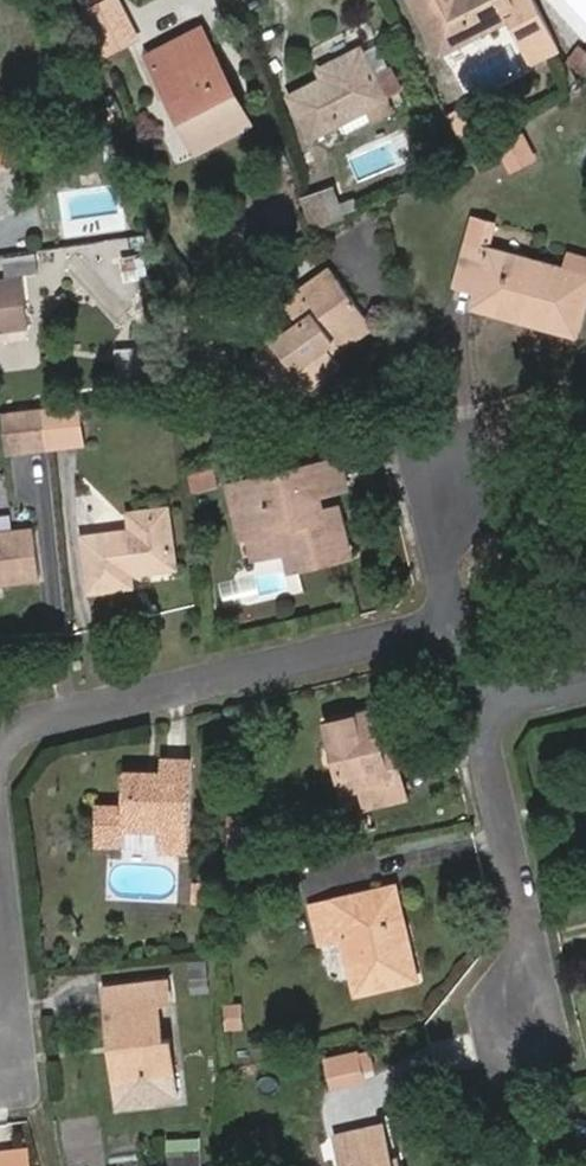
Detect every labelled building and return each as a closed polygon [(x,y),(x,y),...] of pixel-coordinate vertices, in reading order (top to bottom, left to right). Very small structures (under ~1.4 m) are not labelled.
[(85,8),(101,0),(81,0),(85,8)] [(128,16),(120,0),(101,0),(85,8),(98,31),(128,16)] [(443,52),(518,13),(510,0),(416,0),(443,52)] [(98,31),(107,49),(137,34),(128,16),(98,31)] [(245,109),(201,27),(148,55),(172,99),(183,93),(204,130),(245,109)] [(362,48),(336,60),(340,70),(324,78),(291,95),(313,137),(388,97),(362,48)] [(336,60),(320,69),(324,78),(340,70),(336,60)] [(199,150),(252,122),(245,109),(204,130),(183,93),(172,99),(199,150)] [(485,134),(469,102),(450,112),(467,144),(485,134)] [(475,218),(469,241),(492,248),(498,225),(475,218)] [(585,297),(585,273),(492,248),(469,241),(459,284),(480,290),(533,304),(528,322),(576,335),(585,297)] [(333,268),(286,302),(300,324),(259,354),(292,402),(342,364),(334,353),(326,342),(365,314),(333,268)] [(25,278),(0,282),(0,330),(6,329),(29,326),(32,325),(25,278)] [(480,290),(475,307),(528,322),(533,304),(480,290)] [(334,353),(373,325),(365,314),(326,342),(334,353)] [(8,342),(31,338),(29,326),(6,329),(8,342)] [(79,440),(73,402),(40,407),(45,444),(79,440)] [(45,444),(40,407),(1,412),(6,449),(45,444)] [(348,486),(343,458),(233,485),(244,536),(250,534),(284,526),(290,550),(293,568),(354,553),(342,506),(326,510),(321,492),(348,486)] [(168,507),(130,513),(132,529),(85,536),(92,591),(133,586),(132,573),(175,567),(168,507)] [(0,514),(0,585),(40,579),(28,510),(0,514)] [(250,534),(256,557),(290,550),(284,526),(250,534)] [(382,745),(374,710),(326,721),(344,791),(363,787),(368,806),(407,796),(398,755),(385,757),(382,745)] [(398,755),(395,743),(382,745),(385,757),(398,755)] [(162,773),(125,772),(124,807),(98,806),(96,846),(124,846),(125,832),(161,831),(161,853),(193,853),(193,758),(163,757),(162,773)] [(407,927),(398,887),(380,890),(389,930),(407,927)] [(389,930),(380,890),(315,905),(322,940),(345,936),(359,993),(419,980),(407,927),(389,930)] [(172,1005),(169,980),(112,987),(114,1009),(108,1009),(113,1048),(121,1047),(126,1076),(117,1077),(120,1104),(179,1098),(173,1039),(166,1040),(162,1006),(172,1005)] [(334,1082),(382,1072),(376,1043),(328,1053),(334,1082)] [(113,1048),(117,1077),(126,1076),(121,1047),(113,1048)] [(384,1125),(336,1135),(344,1165),(393,1165),(384,1125)] [(205,1134),(173,1134),(173,1165),(205,1165),(205,1134)]
